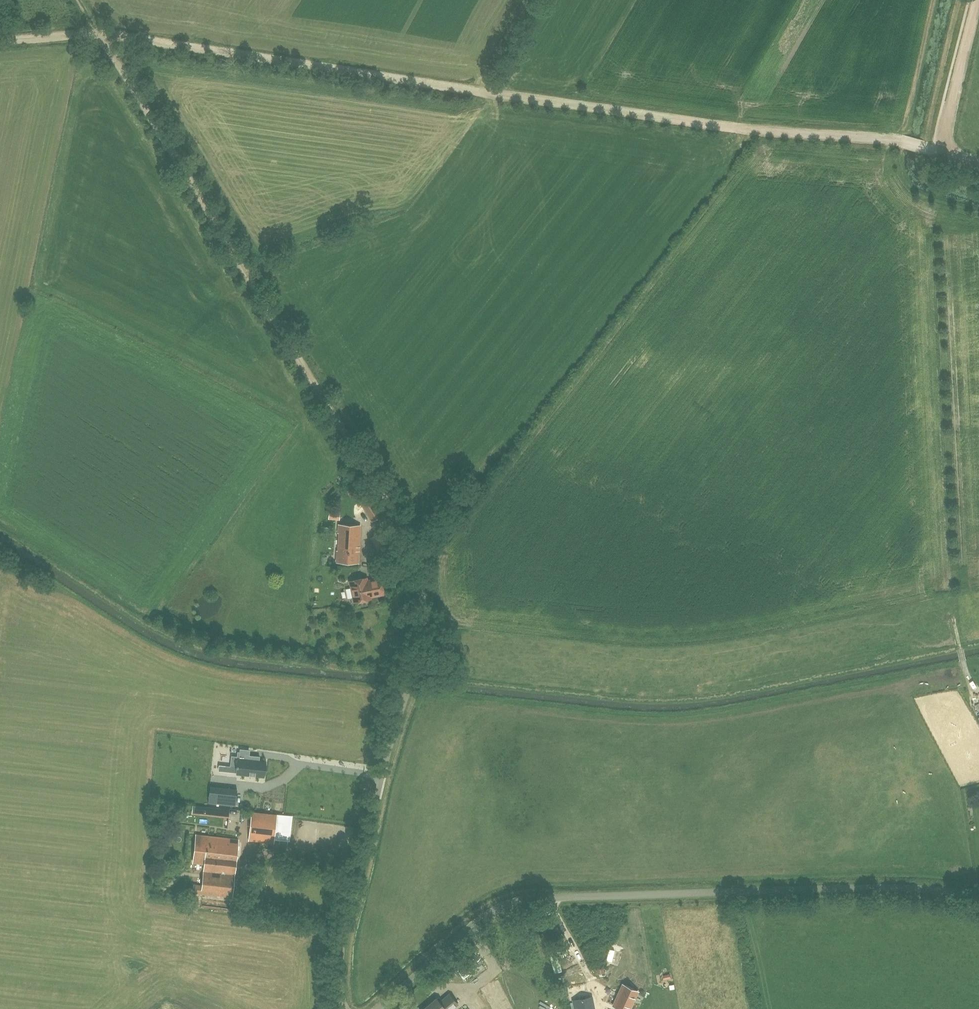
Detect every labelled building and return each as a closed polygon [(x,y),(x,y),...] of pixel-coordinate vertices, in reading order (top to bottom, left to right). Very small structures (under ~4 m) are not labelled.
[(375,504),(370,497),(361,502),(365,510),(372,521),(382,515),(375,504)] [(340,533),(339,551),(337,551),(337,562),(359,563),(360,526),(339,525),(339,533),(340,533)] [(355,602),(360,601),(361,602),(365,601),(366,600),(371,599),(370,597),(383,594),(380,578),(367,581),(367,578),(350,581),(355,602)] [(201,754),(209,755),(210,748),(202,747),(201,754)] [(259,758),(239,755),(237,774),(264,777),(266,761),(259,760),(259,758)] [(228,805),(230,790),(210,787),(209,802),(228,805)] [(230,809),(222,809),(221,816),(229,817),(230,809)] [(290,841),(293,816),(251,811),(248,841),(274,844),(275,839),(290,841)] [(209,857),(236,860),(239,840),(197,835),(194,854),(209,855),(209,857)] [(233,897),(236,860),(209,857),(209,855),(194,854),(193,863),(204,864),(202,885),(194,884),(193,893),(233,897)] [(246,907),(245,915),(255,917),(256,909),(246,907)] [(518,948),(519,957),(533,955),(532,946),(518,948)] [(613,1006),(620,1008),(630,1008),(638,991),(623,985),(613,1006)] [(440,1003),(437,999),(425,1008),(452,1008),(458,1004),(450,994),(440,1003)] [(575,1000),(577,1008),(594,1008),(592,997),(575,1000)]
